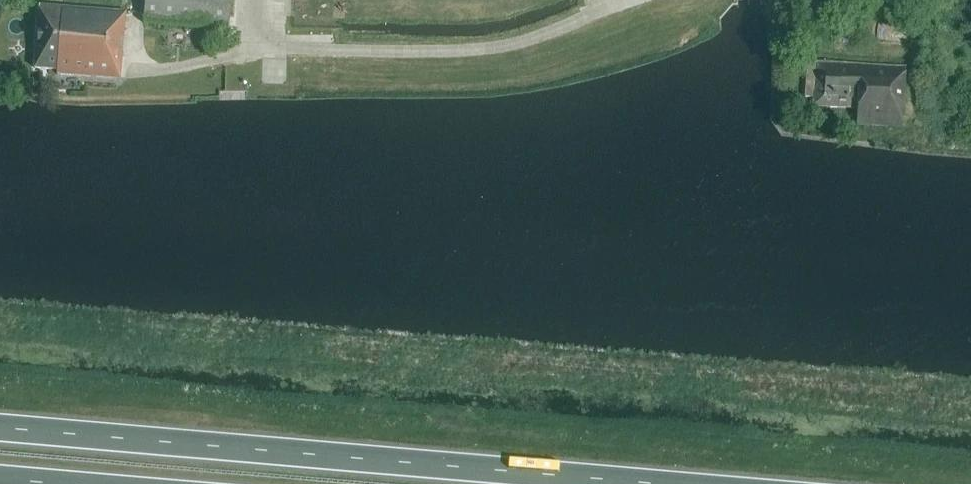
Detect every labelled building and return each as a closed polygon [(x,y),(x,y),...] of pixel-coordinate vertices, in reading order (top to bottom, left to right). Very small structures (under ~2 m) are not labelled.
[(145,22),(231,29),(233,0),(147,0),(145,22)] [(127,13),(41,6),(36,69),(58,71),(58,75),(117,79),(118,62),(123,62),(127,13)] [(905,66),(806,61),(804,98),(814,98),(814,105),(858,107),(857,123),(902,125),(905,66)]
